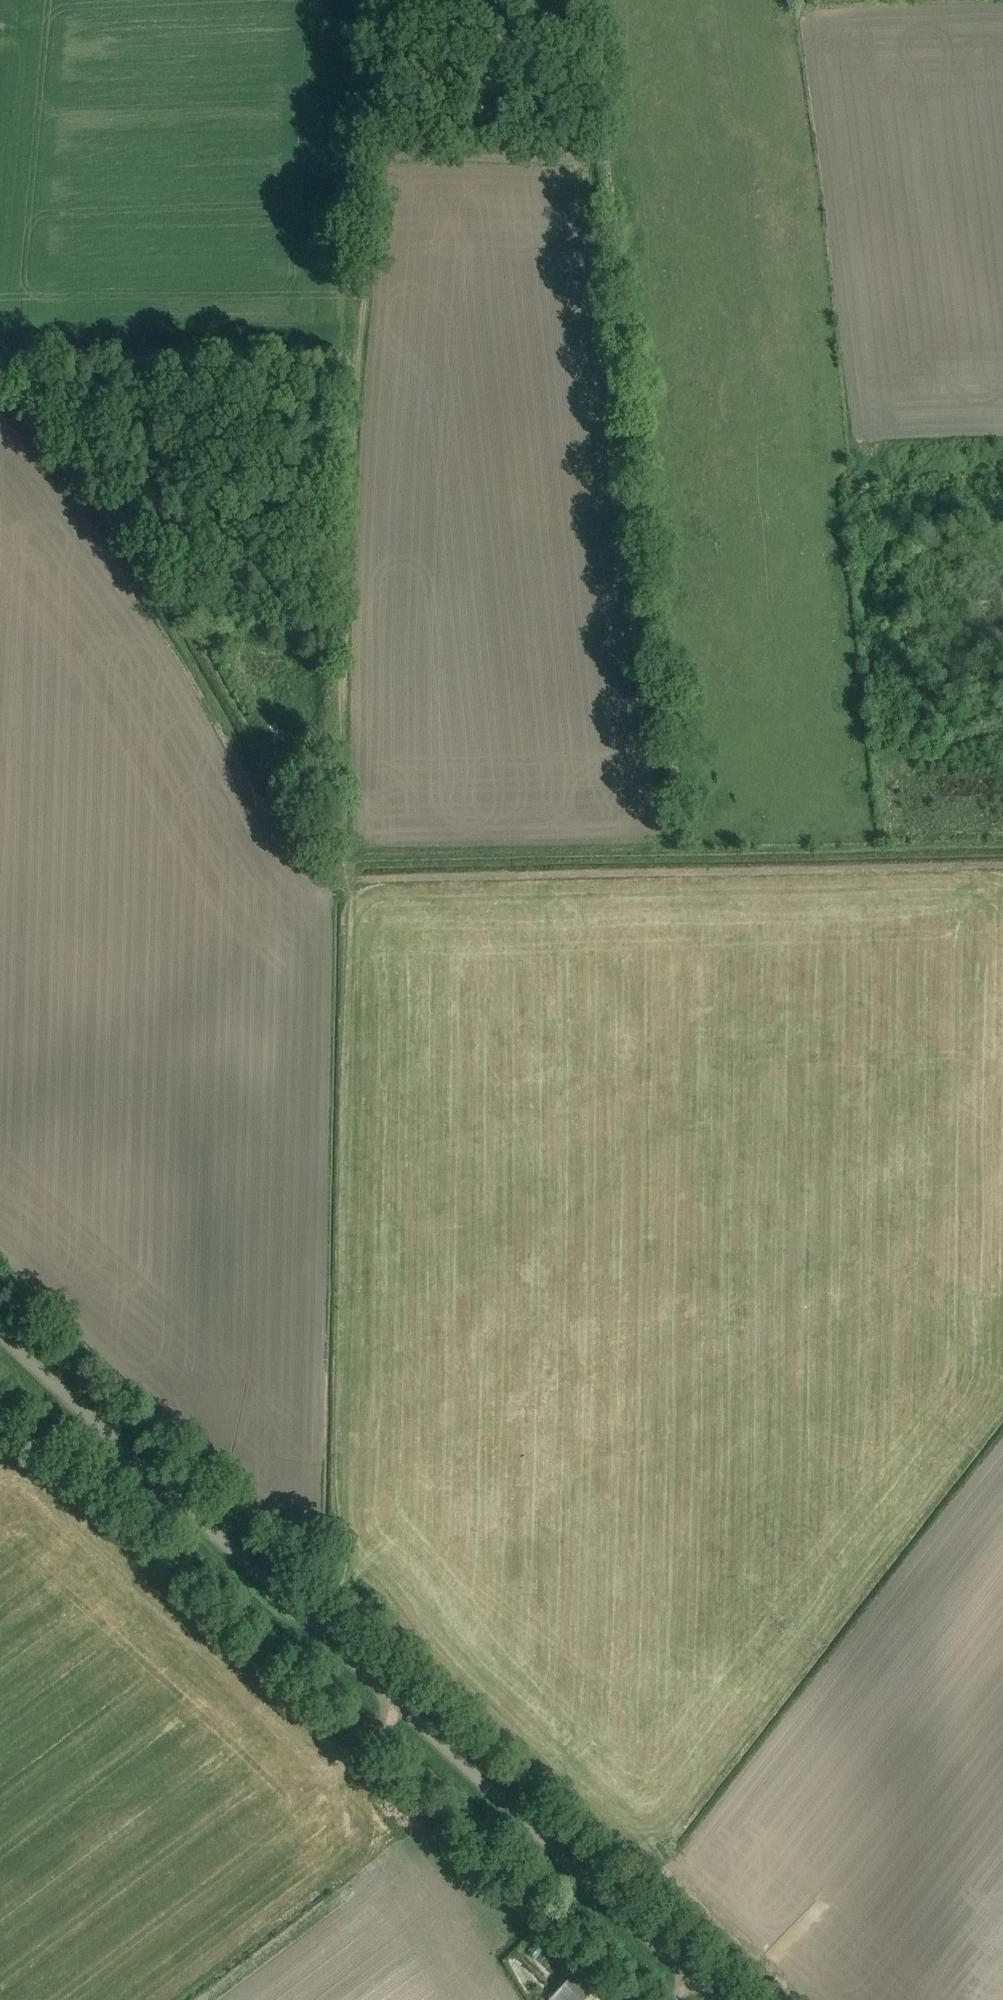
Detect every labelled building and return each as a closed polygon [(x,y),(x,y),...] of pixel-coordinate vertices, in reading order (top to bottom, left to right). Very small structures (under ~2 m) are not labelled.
[(573,1977),(551,1999),(587,1999),(591,1995),(573,1977)]
